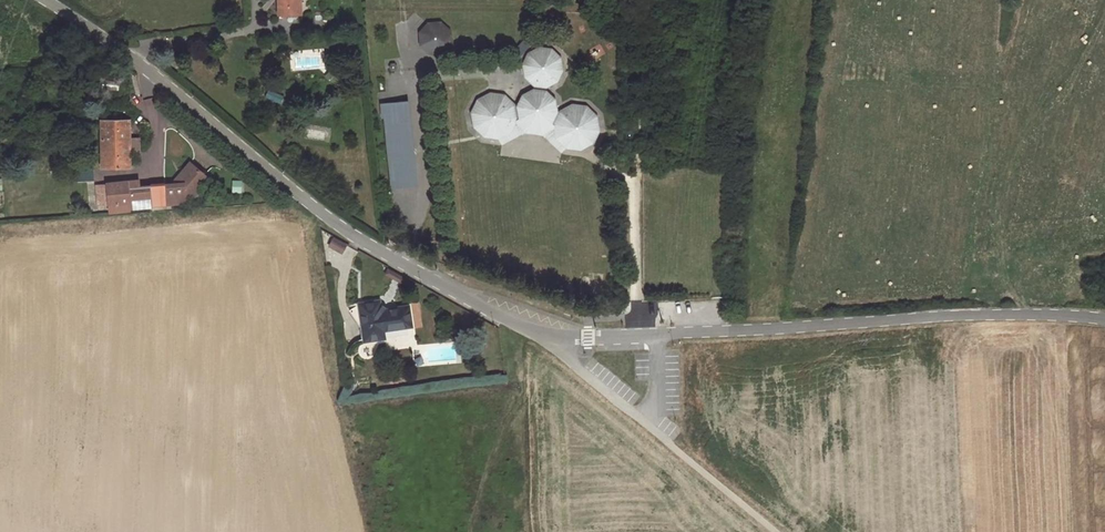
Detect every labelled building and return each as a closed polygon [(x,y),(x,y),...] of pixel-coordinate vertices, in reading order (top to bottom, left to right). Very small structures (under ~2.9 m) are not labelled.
[(278,16),(300,14),(299,0),(278,0),(278,16)] [(428,53),(439,52),(448,42),(447,28),(438,21),(425,22),(418,30),(419,45),(428,53)] [(527,126),(542,127),(552,121),(554,136),(564,146),(581,148),(591,142),(598,127),(596,114),(585,103),(572,101),(557,109),(555,98),(546,90),(546,86),(557,80),(562,69),(560,56),(550,47),(539,45),(527,50),(520,62),(522,74),(533,84),(532,87),(522,92),(516,104),(504,93),(490,91),(477,98),(470,110),(472,124),(483,135),(498,136),(508,131),(516,116),(527,126)] [(394,101),(403,185),(415,184),(406,100),(394,101)] [(101,122),(102,167),(129,167),(129,121),(101,122)] [(197,169),(198,181),(191,181),(192,202),(201,201),(201,191),(207,184),(213,184),(220,175),(204,161),(197,169)] [(108,179),(110,205),(118,205),(116,179),(108,179)] [(131,179),(116,179),(118,205),(133,204),(133,206),(151,205),(149,184),(131,186),(131,179)] [(168,204),(185,202),(192,202),(191,181),(184,182),(166,183),(168,204)] [(149,184),(151,205),(168,204),(166,183),(149,184)] [(333,239),(329,247),(341,254),(345,246),(333,239)] [(360,307),(365,343),(384,340),(383,333),(410,328),(407,309),(385,312),(380,309),(379,304),(360,307)]
